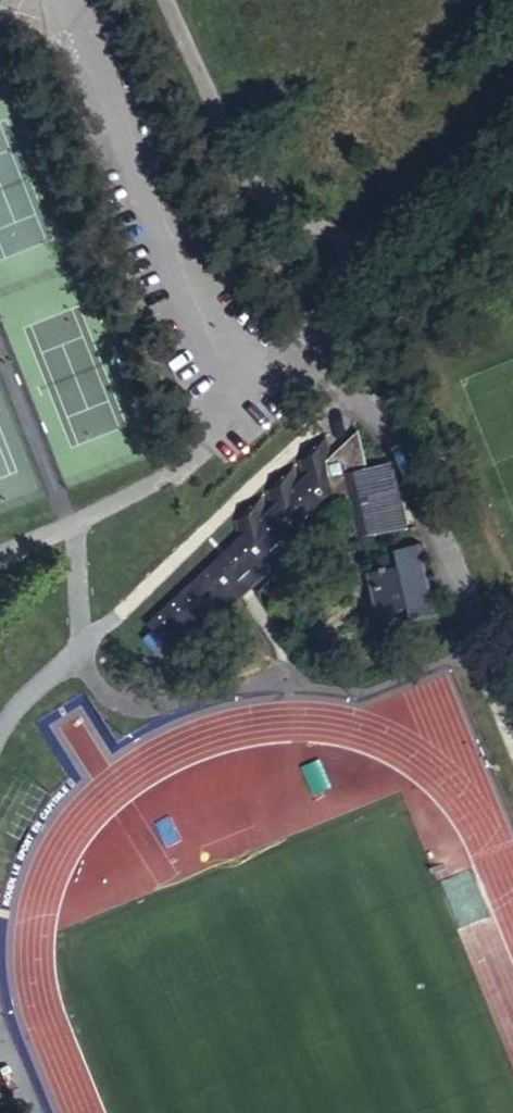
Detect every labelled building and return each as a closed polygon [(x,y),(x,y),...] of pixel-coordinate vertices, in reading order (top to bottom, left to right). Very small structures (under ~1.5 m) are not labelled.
[(361,441),(342,458),(344,465),(362,448),(361,441)] [(362,448),(344,465),(353,498),(363,538),(405,527),(390,466),(368,472),(362,448)] [(336,498),(330,470),(324,449),(308,465),(311,479),(295,494),(291,480),(275,495),(279,510),(263,524),(259,510),(241,526),(245,542),(149,632),(170,654),(336,498)] [(342,458),(330,470),(336,498),(339,508),(353,498),(344,465),(342,458)] [(339,508),(336,498),(170,654),(177,662),(269,576),(339,508)] [(423,551),(395,558),(399,574),(370,580),(379,619),(407,612),(410,623),(437,616),(423,551)]
